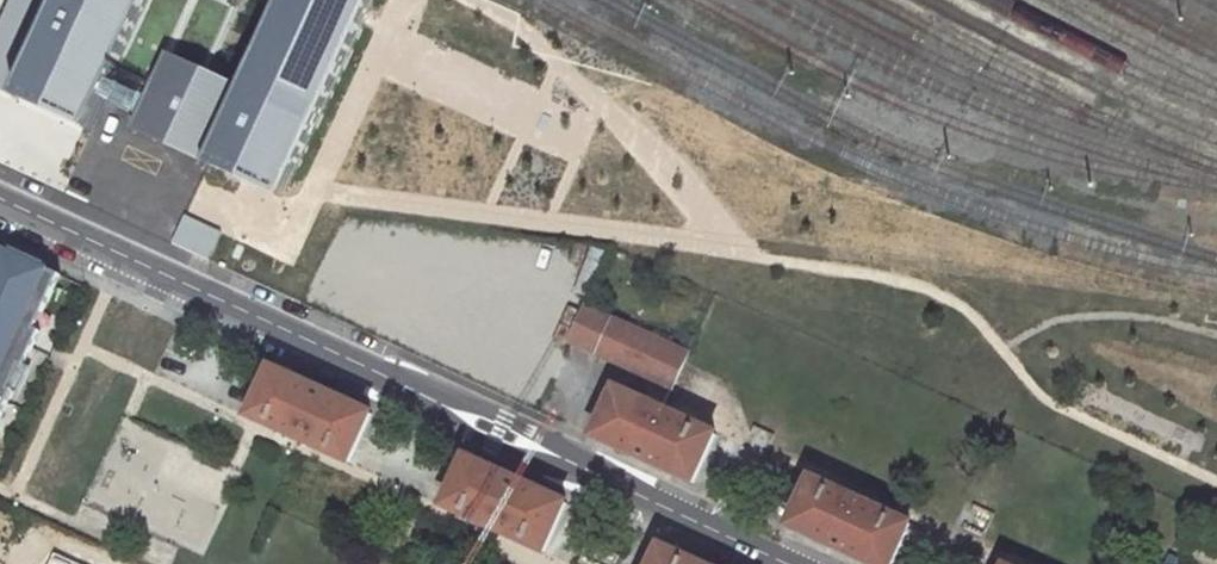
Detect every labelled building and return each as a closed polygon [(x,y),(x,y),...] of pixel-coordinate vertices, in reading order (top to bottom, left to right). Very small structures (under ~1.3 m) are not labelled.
[(13,92),(92,128),(151,0),(54,0),(33,43),(0,28),(0,86),(13,92)] [(140,141),(205,170),(282,205),(375,0),(282,0),(244,85),(178,56),(140,141)] [(0,247),(0,418),(1,418),(14,390),(11,388),(22,363),(26,365),(41,331),(36,329),(25,324),(33,306),(44,311),(61,275),(45,267),(47,264),(14,249),(12,252),(0,247)] [(33,306),(25,324),(36,329),(44,311),(33,306)] [(612,323),(597,356),(654,383),(644,404),(616,391),(605,415),(597,411),(587,435),(696,485),(717,436),(662,412),(687,357),(612,323)] [(273,368),(251,417),(351,463),(373,414),(273,368)] [(468,457),(446,505),(546,552),(568,503),(468,457)] [(813,480),(790,528),(869,563),(896,563),(913,526),(813,480)] [(655,563),(700,563),(663,547),(655,563)]
